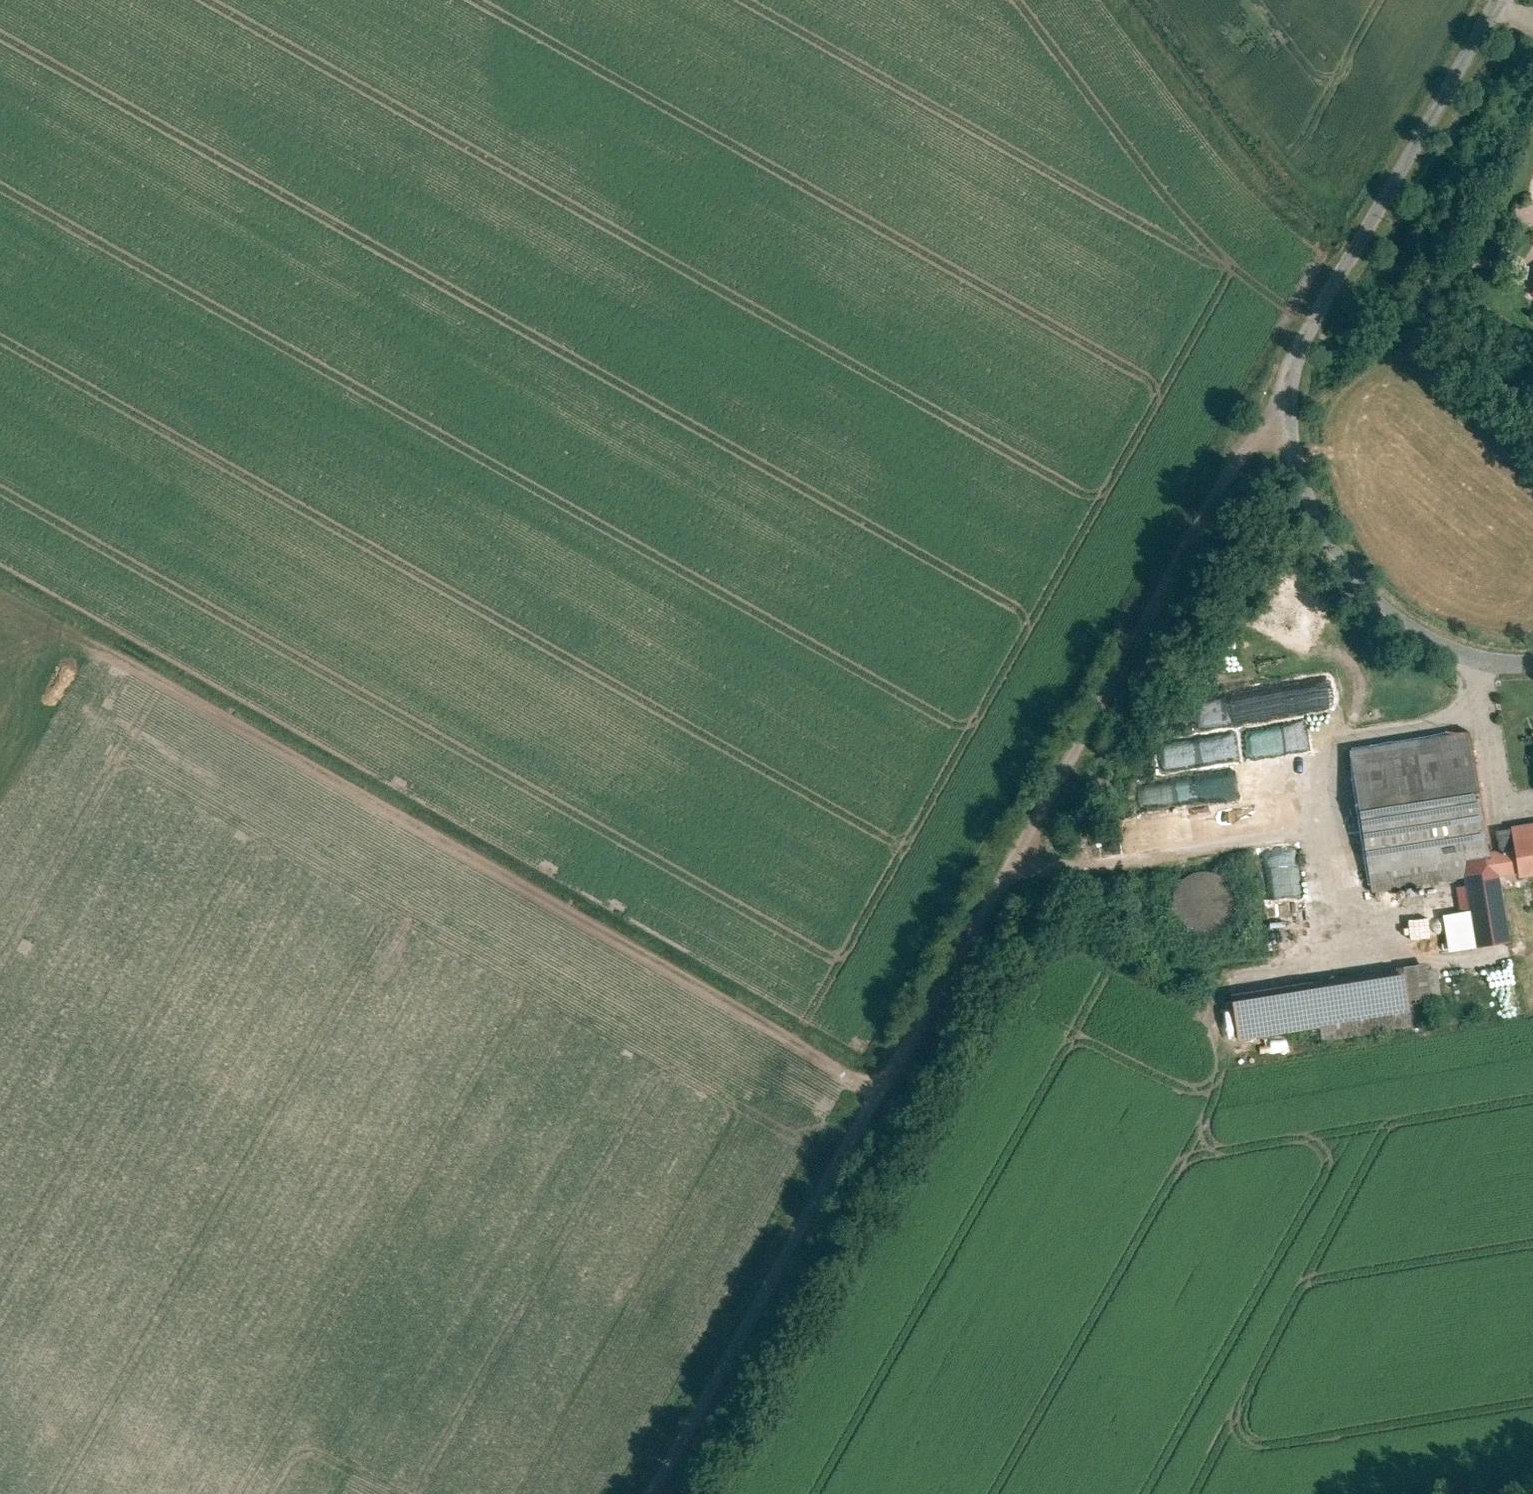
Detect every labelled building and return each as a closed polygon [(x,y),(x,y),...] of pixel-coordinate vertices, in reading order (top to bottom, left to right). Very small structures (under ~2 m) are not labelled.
[(1340,681),(1197,700),(1200,726),(1274,716),(1273,710),(1342,702),(1340,681)] [(1358,749),(1378,891),(1465,878),(1474,942),(1507,938),(1498,877),(1532,872),(1532,817),(1525,818),(1529,845),(1493,850),(1476,732),(1358,749)] [(1231,734),(1162,740),(1165,772),(1234,765),(1231,734)] [(1222,774),(1142,786),(1146,809),(1226,797),(1222,774)] [(1404,973),(1298,987),(1302,1016),(1324,1013),(1328,1040),(1411,1029),(1404,973)]
